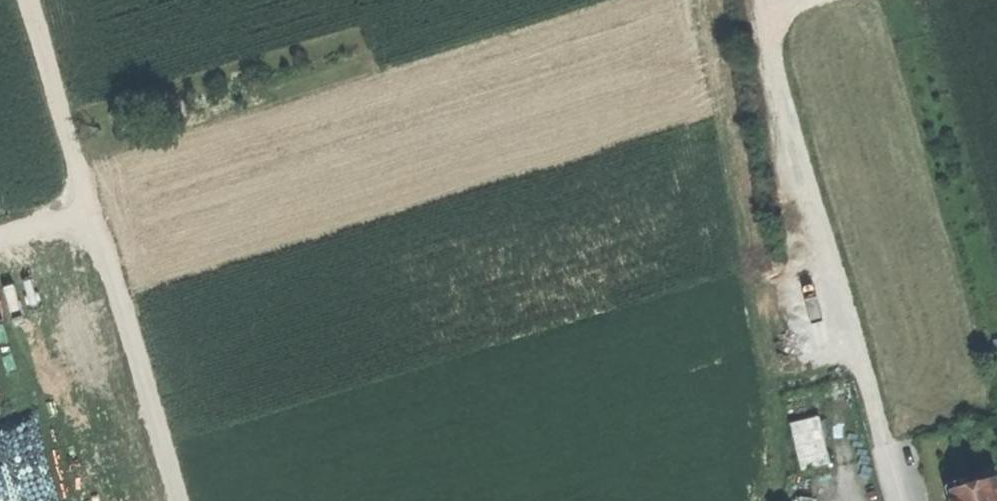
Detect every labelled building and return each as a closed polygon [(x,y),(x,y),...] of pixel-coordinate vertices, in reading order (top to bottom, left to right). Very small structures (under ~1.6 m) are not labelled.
[(995,478),(956,489),(949,500),(996,500),(996,484),(995,478)]
